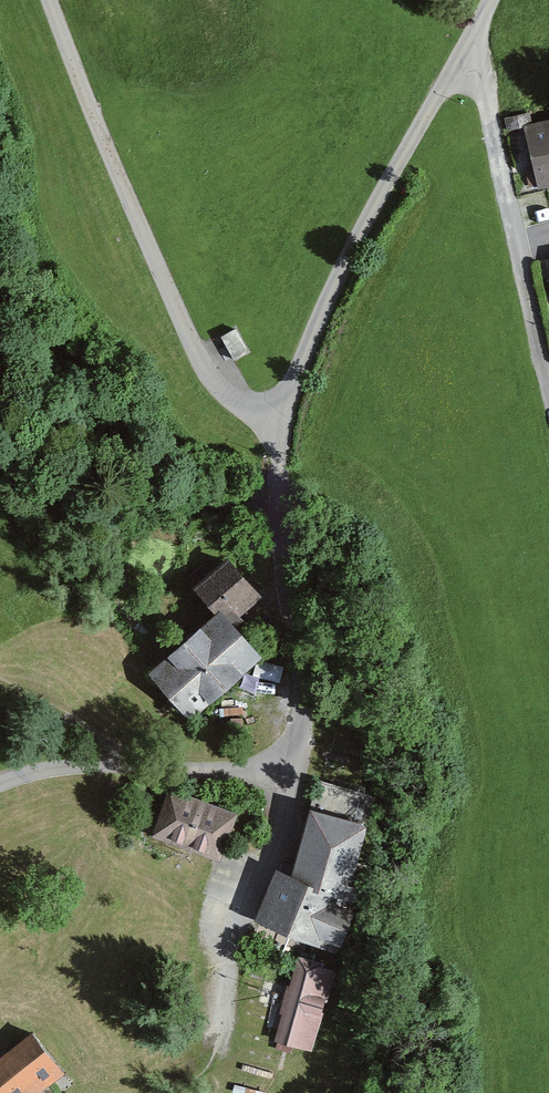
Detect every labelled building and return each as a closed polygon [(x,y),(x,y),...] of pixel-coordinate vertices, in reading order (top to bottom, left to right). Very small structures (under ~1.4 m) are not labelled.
[(515,125),(531,122),(529,111),(513,114),(515,125)] [(548,185),(548,125),(527,130),(540,187),(548,185)] [(253,597),(250,594),(220,561),(204,575),(204,574),(191,585),(216,613),(228,626),(236,618),(233,615),(253,597)] [(148,672),(186,714),(253,656),(233,632),(228,626),(216,613),(203,623),(148,672)] [(321,783),(296,867),(293,874),(280,870),(263,926),(342,950),(361,886),(347,882),(372,798),(321,783)] [(212,852),(216,840),(226,815),(168,794),(155,831),(212,852)] [(292,1035),(305,1039),(327,970),(311,965),(310,966),(295,961),(274,1036),(290,1041),(292,1035)] [(59,1071),(29,1033),(0,1056),(0,1092),(31,1092),(59,1071)]
